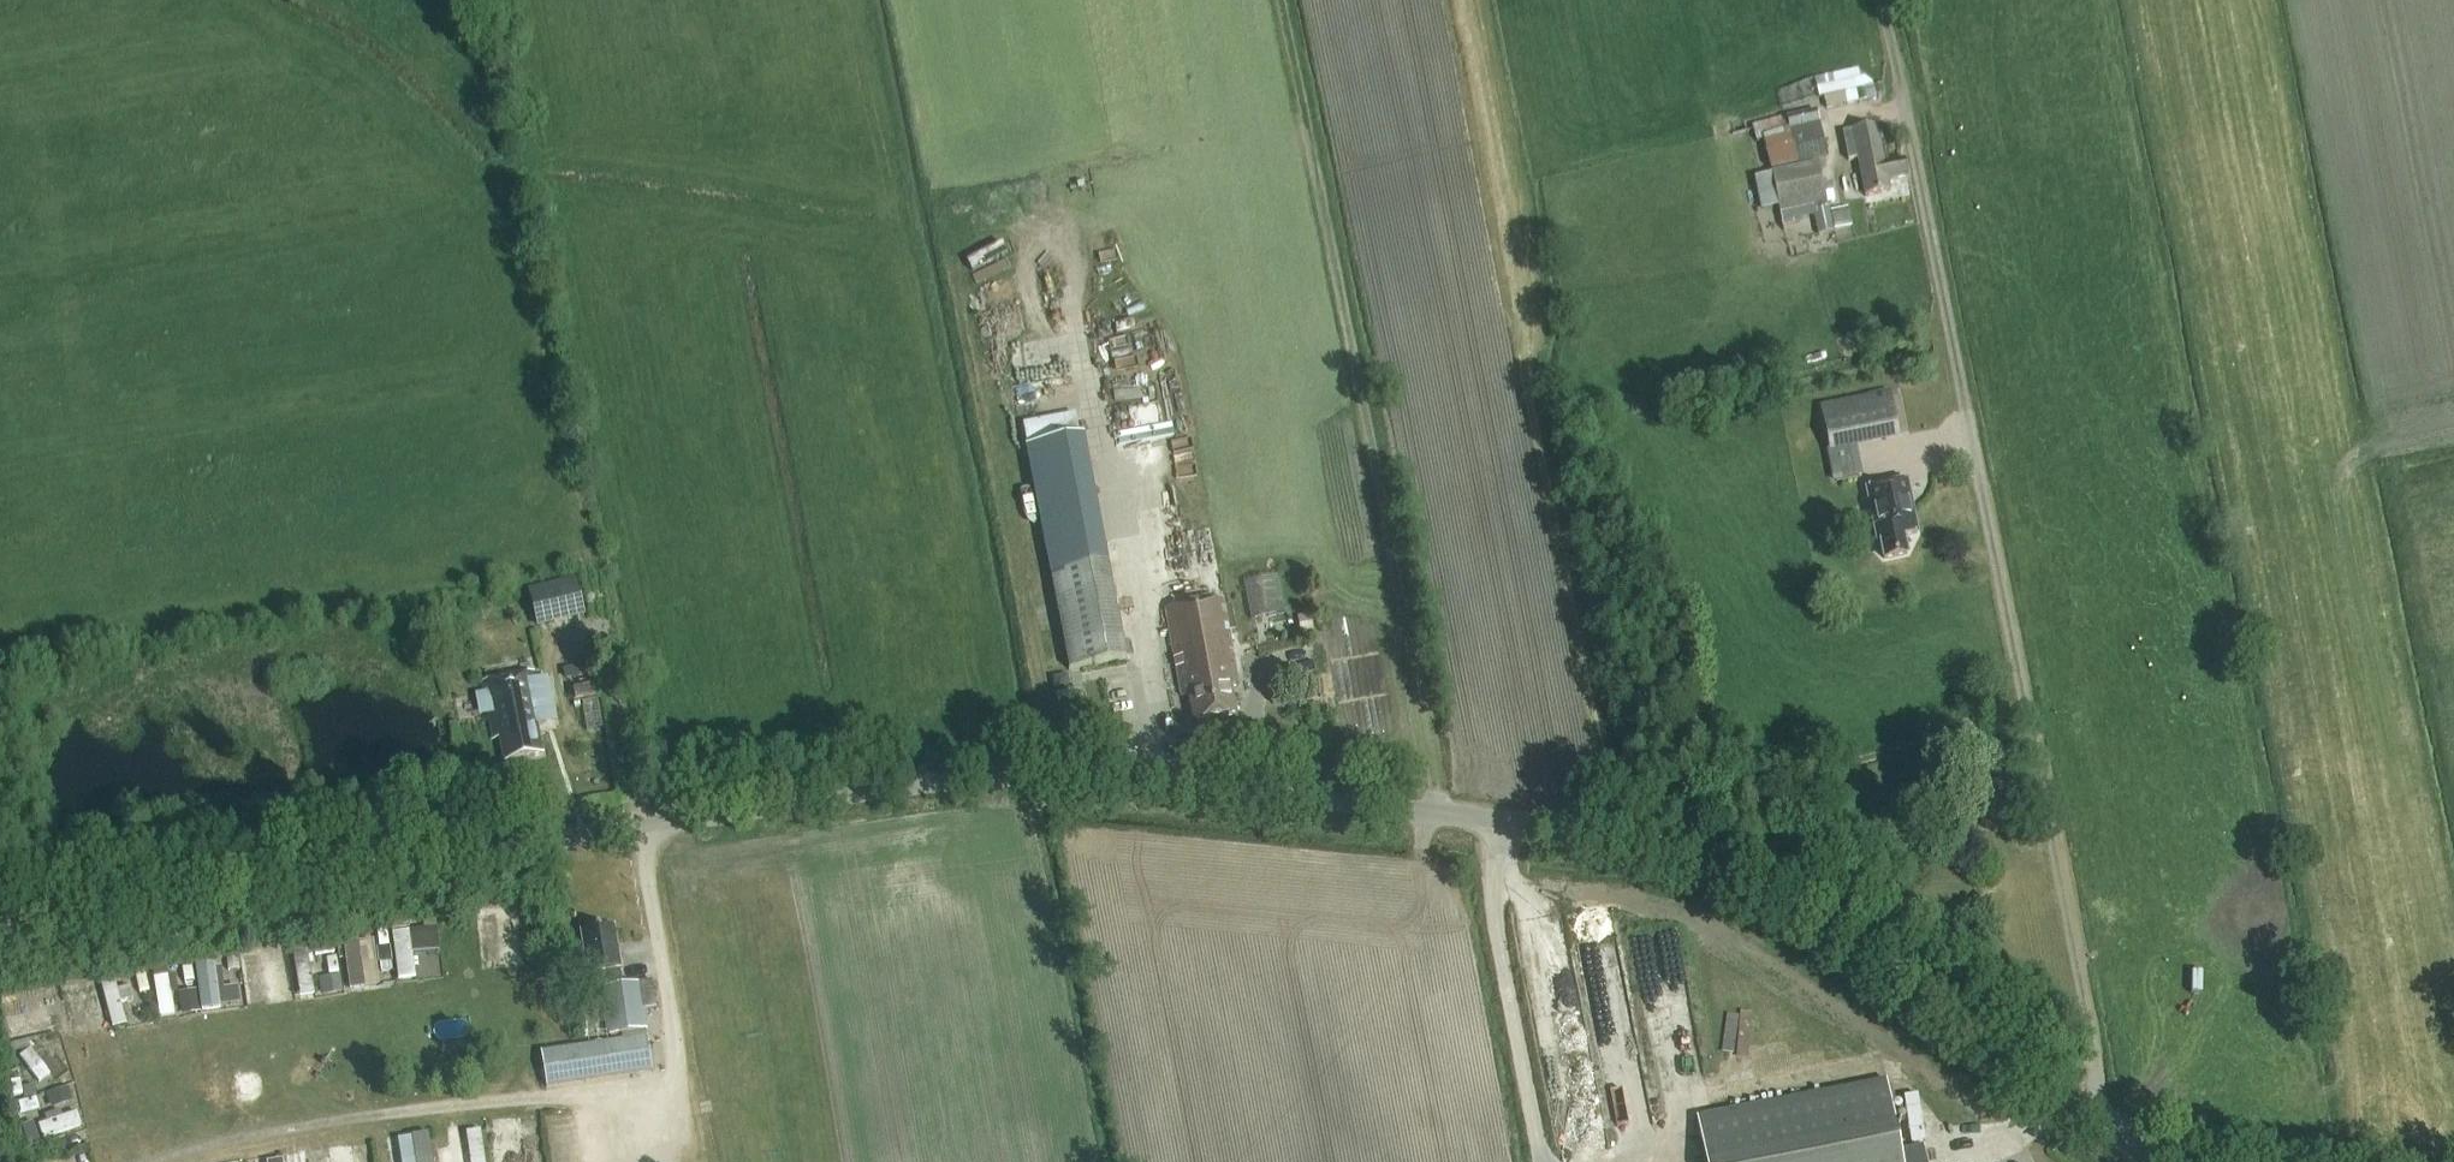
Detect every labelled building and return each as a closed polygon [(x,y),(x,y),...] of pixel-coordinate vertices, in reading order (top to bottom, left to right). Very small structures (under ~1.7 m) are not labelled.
[(1856,89),(1858,103),(1869,100),(1866,87),(1856,89)] [(1763,140),(1770,170),(1827,157),(1817,110),(1785,117),(1752,126),(1756,142),(1763,140)] [(1889,180),(1908,176),(1905,158),(1886,162),(1878,124),(1853,129),(1853,130),(1842,132),(1848,160),(1857,158),(1864,195),(1891,190),(1889,180)] [(1754,178),(1760,210),(1778,207),(1781,227),(1792,225),(1791,221),(1813,217),(1816,232),(1850,226),(1847,209),(1830,212),(1829,207),(1826,207),(1825,202),(1835,201),(1831,182),(1821,184),(1817,164),(1771,173),(1771,175),(1754,178)] [(1890,392),(1820,406),(1829,452),(1899,437),(1890,392)] [(1904,535),(1917,532),(1907,480),(1867,488),(1877,540),(1881,540),(1884,558),(1907,554),(1904,535)] [(1108,560),(1050,571),(1051,575),(1069,671),(1127,659),(1109,564),(1108,560)] [(548,624),(542,591),(526,593),(531,627),(548,624)] [(1231,687),(1238,686),(1222,599),(1166,609),(1181,696),(1188,695),(1193,722),(1236,714),(1231,687)] [(543,752),(537,724),(555,720),(547,678),(535,680),(533,671),(481,681),(484,695),(479,696),(484,712),(487,712),(491,733),(499,731),(504,759),(543,752)] [(593,686),(572,690),(574,700),(595,696),(593,686)] [(491,965),(506,965),(505,917),(489,918),(491,965)] [(504,926),(512,962),(526,959),(518,923),(504,926)] [(404,978),(423,976),(419,949),(444,946),(441,924),(398,930),(404,978)] [(609,1036),(621,1034),(621,1039),(540,1052),(546,1089),(652,1071),(645,1030),(648,1029),(647,1022),(644,1023),(641,1009),(655,1007),(651,980),(621,985),(619,969),(620,969),(614,926),(580,931),(587,974),(602,972),(605,988),(602,988),(609,1036)] [(384,959),(399,959),(399,929),(384,929),(384,959)] [(303,954),(322,951),(320,938),(301,941),(303,954)] [(350,941),(351,986),(369,986),(368,940),(350,941)] [(265,951),(249,953),(257,1001),(273,998),(265,951)] [(175,964),(159,967),(167,1015),(183,1013),(175,964)] [(308,991),(320,988),(316,966),(304,969),(308,991)] [(209,1007),(224,1006),(220,967),(205,968),(209,1007)] [(108,982),(119,1025),(133,1021),(123,979),(108,982)] [(80,1026),(94,1023),(87,989),(73,991),(80,1026)] [(15,1039),(61,1028),(57,1012),(11,1024),(15,1039)] [(44,1082),(57,1072),(36,1045),(23,1055),(44,1082)] [(1696,1118),(1705,1161),(1925,1161),(1923,1153),(1922,1146),(1900,1150),(1886,1080),(1696,1118)] [(57,1106),(81,1098),(76,1084),(53,1091),(57,1106)] [(83,1101),(45,1110),(50,1134),(89,1125),(83,1101)] [(526,1161),(548,1161),(547,1116),(524,1117),(526,1161)] [(474,1128),(475,1145),(462,1146),(463,1161),(493,1161),(491,1127),(474,1128)] [(439,1131),(407,1133),(409,1161),(441,1161),(439,1131)] [(379,1145),(357,1147),(358,1161),(380,1161),(379,1145)] [(354,1161),(353,1149),(316,1151),(316,1161),(351,1161),(354,1161)]
